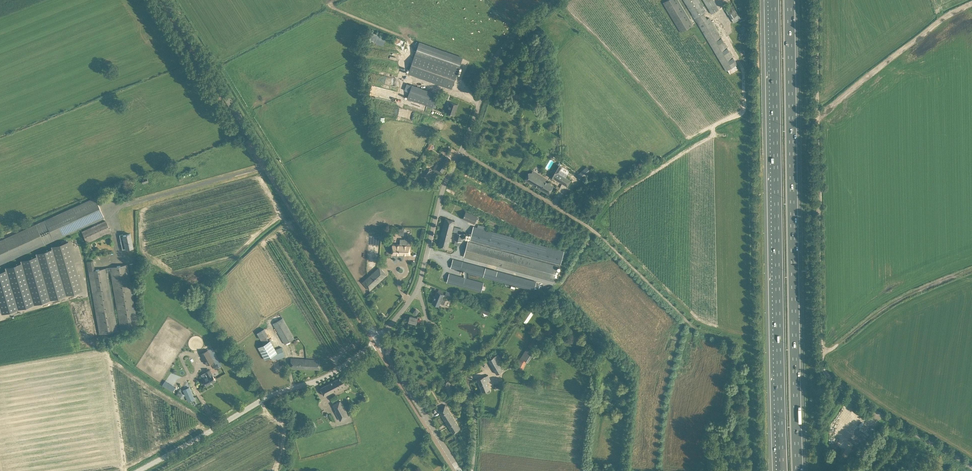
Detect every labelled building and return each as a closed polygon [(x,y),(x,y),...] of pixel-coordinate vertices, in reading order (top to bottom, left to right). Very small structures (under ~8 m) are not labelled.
[(663,2),(681,32),(693,25),(678,0),(667,0),(663,2)] [(737,64),(699,0),(684,0),(726,70),(737,64)] [(719,9),(714,0),(704,0),(712,14),(719,9)] [(733,6),(726,10),(733,23),(740,19),(733,6)] [(372,31),(369,39),(381,45),(385,38),(372,31)] [(463,58),(419,42),(408,73),(452,89),(463,58)] [(433,107),(437,94),(412,85),(407,98),(433,107)] [(454,115),(458,104),(450,102),(446,112),(454,115)] [(433,170),(435,171),(436,172),(441,175),(451,159),(445,155),(443,159),(441,157),(434,167),(433,170)] [(562,183),(566,177),(558,173),(562,166),(556,163),(549,175),(555,179),(562,183)] [(426,179),(432,171),(426,167),(421,176),(426,179)] [(580,179),(590,170),(586,167),(577,175),(580,179)] [(526,180),(534,185),(549,194),(553,186),(530,172),(526,180)] [(104,217),(95,197),(0,240),(0,264),(104,217)] [(466,211),(463,218),(474,223),(478,216),(466,211)] [(438,246),(447,249),(455,220),(445,218),(438,246)] [(111,232),(106,221),(82,231),(87,242),(111,232)] [(473,226),(470,240),(560,264),(564,251),(473,226)] [(461,242),(463,234),(456,233),(454,240),(461,242)] [(121,241),(122,249),(133,247),(130,234),(123,235),(124,240),(121,241)] [(410,239),(400,239),(400,244),(393,244),(392,254),(410,255),(410,239)] [(468,241),(464,256),(538,276),(553,281),(558,265),(560,266),(560,264),(470,240),(469,241),(468,241)] [(0,273),(0,309),(1,314),(82,290),(68,241),(51,246),(52,248),(35,253),(36,255),(20,260),(21,263),(5,268),(6,271),(0,273)] [(453,259),(451,267),(464,271),(464,277),(466,278),(466,272),(483,276),(494,279),(502,281),(526,288),(534,290),(537,282),(486,268),(458,260),(453,259)] [(127,264),(95,269),(93,260),(87,261),(99,334),(117,331),(107,272),(110,272),(120,331),(138,328),(127,264)] [(370,290),(387,275),(380,267),(363,282),(370,290)] [(449,273),(447,282),(460,285),(481,291),(482,290),(484,283),(466,278),(464,277),(449,273)] [(437,291),(432,303),(439,306),(440,303),(444,304),(446,299),(442,298),(444,294),(437,291)] [(529,309),(521,320),(526,324),(535,312),(530,308),(529,309)] [(272,323),(284,344),(294,338),(282,318),(272,323)] [(547,338),(554,328),(550,325),(543,335),(547,338)] [(264,328),(256,333),(260,340),(268,336),(264,328)] [(533,349),(537,343),(533,339),(528,345),(533,349)] [(282,347),(275,349),(270,340),(257,347),(264,360),(274,355),(275,359),(285,355),(284,352),(282,347)] [(534,352),(527,347),(520,357),(519,360),(525,363),(527,361),(528,362),(534,352)] [(208,350),(201,354),(207,365),(214,361),(215,363),(219,360),(212,348),(208,350)] [(489,360),(497,374),(503,370),(500,365),(504,363),(498,354),(489,360)] [(299,358),(291,358),(291,368),(308,369),(311,369),(320,370),(320,360),(299,358)] [(519,360),(515,366),(521,369),(522,369),(522,370),(526,364),(525,363),(519,360)] [(204,379),(207,385),(216,380),(213,374),(210,369),(205,371),(206,372),(208,377),(204,379)] [(325,396),(349,383),(345,375),(321,388),(325,396)] [(490,390),(490,388),(487,381),(490,380),(488,375),(482,377),(477,379),(482,391),(485,390),(486,392),(488,393),(490,392),(490,390)] [(166,380),(163,385),(173,391),(176,386),(166,380)] [(449,381),(442,385),(449,396),(456,392),(449,381)] [(194,398),(189,387),(184,390),(189,401),(194,398)] [(341,400),(333,404),(336,411),(335,411),(340,421),(349,416),(341,400)] [(460,429),(445,405),(438,409),(453,433),(460,429)]
